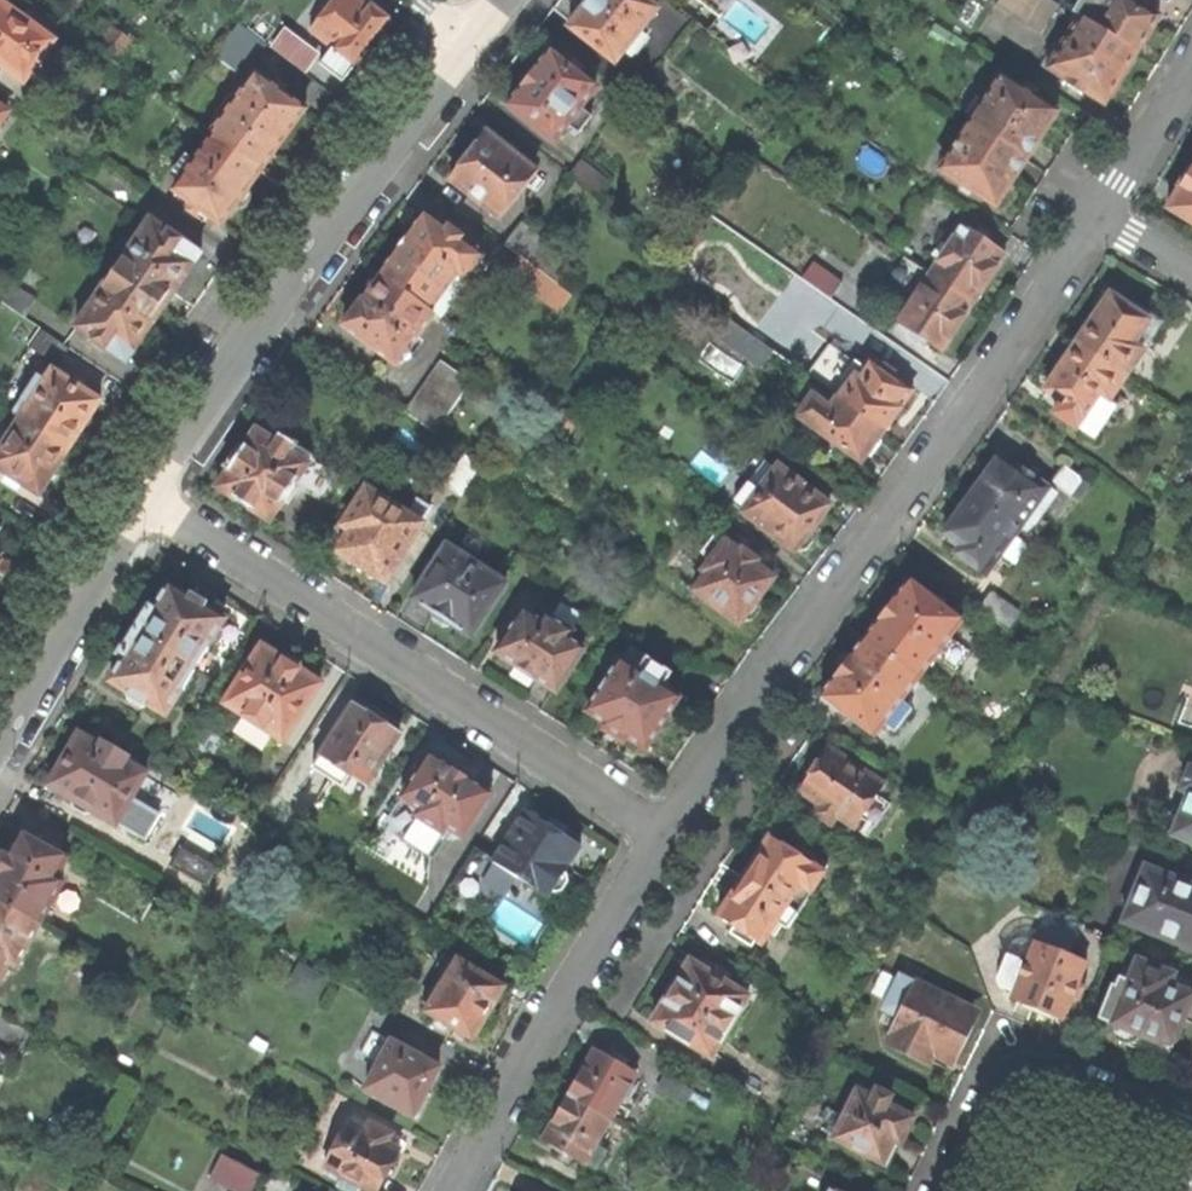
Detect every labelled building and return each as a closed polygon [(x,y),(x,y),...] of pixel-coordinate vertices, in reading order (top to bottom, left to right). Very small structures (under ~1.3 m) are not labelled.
[(311,32),(328,46),(318,59),(340,76),(349,63),(353,67),(389,19),(370,4),(367,7),(358,0),(335,0),(311,32)] [(642,0),(584,0),(581,3),(583,10),(567,30),(613,66),(626,50),(635,56),(645,43),(637,36),(656,11),(642,0)] [(721,19),(736,0),(696,0),(721,19)] [(1057,6),(1048,0),(994,0),(992,4),(1040,33),(1057,6)] [(1094,27),(1135,53),(1148,34),(1158,19),(1127,0),(1111,0),(1094,27)] [(27,86),(57,45),(0,2),(0,66),(27,86)] [(1117,82),(1135,53),(1094,27),(1080,18),(1046,71),(1066,83),(1067,87),(1079,95),(1083,93),(1102,106),(1117,82)] [(263,43),(240,24),(217,53),(241,72),(263,43)] [(112,31),(97,50),(118,66),(132,46),(112,31)] [(313,55),(289,36),(278,48),(302,67),(313,55)] [(595,91),(549,56),(536,72),(530,68),(522,78),(515,88),(520,91),(507,107),(553,144),(567,127),(578,136),(591,119),(581,111),(595,91)] [(306,112),(256,75),(211,135),(215,137),(262,172),(282,145),(306,112)] [(1000,79),(971,123),(1024,159),(1040,135),(1054,112),(1035,99),(1033,95),(1023,90),(1019,90),(1000,79)] [(9,116),(0,109),(0,128),(9,116)] [(974,191),(994,204),(1010,180),(1024,159),(971,123),(941,169),(956,179),(958,183),(970,191),(974,191)] [(500,220),(534,175),(517,160),(518,157),(507,149),(504,150),(486,136),(484,140),(477,141),(471,147),(472,154),(462,167),(451,182),(500,220)] [(250,188),(262,172),(215,137),(174,194),(221,228),(234,212),(245,210),(250,204),(253,200),(250,188)] [(605,181),(580,163),(570,175),(595,195),(605,181)] [(1191,168),(1188,168),(1181,178),(1176,185),(1177,189),(1164,211),(1191,228),(1191,166),(1191,168)] [(473,286),(489,265),(459,243),(461,239),(450,230),(446,233),(424,218),(402,249),(383,276),(435,316),(440,320),(467,282),(473,286)] [(185,281),(201,256),(186,244),(172,234),(151,223),(114,277),(161,309),(173,290),(177,292),(185,281)] [(566,257),(518,223),(503,243),(551,278),(566,257)] [(937,260),(929,274),(972,303),(988,279),(1003,257),(988,246),(993,238),(979,229),(973,237),(960,227),(946,246),(940,242),(930,255),(937,260)] [(551,283),(522,261),(509,275),(540,298),(551,283)] [(813,263),(803,279),(830,299),(842,283),(813,263)] [(929,274),(895,321),(910,331),(904,339),(916,347),(922,339),(939,351),(956,326),(972,303),(929,274)] [(396,369),(435,316),(383,276),(362,304),(344,329),(396,369)] [(151,324),(161,309),(114,277),(78,330),(129,364),(144,342),(154,327),(151,324)] [(7,280),(0,292),(0,302),(25,319),(37,301),(7,280)] [(571,297),(551,283),(540,298),(559,313),(571,297)] [(1147,320),(1108,294),(1090,318),(1092,321),(1075,344),(1123,377),(1140,352),(1130,345),(1147,320)] [(760,367),(771,352),(723,317),(711,333),(760,367)] [(70,351),(43,331),(32,347),(60,366),(70,351)] [(1106,402),(1123,377),(1075,344),(1062,365),(1058,364),(1041,390),(1060,403),(1050,416),(1071,430),(1096,395),(1106,402)] [(828,345),(806,376),(883,432),(900,409),(912,392),(893,378),(893,372),(882,364),(877,365),(866,357),(860,366),(828,345)] [(468,378),(441,360),(406,409),(434,427),(468,378)] [(102,403),(56,372),(39,396),(32,391),(15,418),(23,423),(69,453),(87,426),(102,403)] [(878,439),(883,432),(806,376),(797,389),(810,397),(797,417),(861,463),(866,456),(870,458),(876,450),(881,442),(878,439)] [(69,453),(23,423),(14,436),(2,430),(0,433),(0,470),(42,497),(52,481),(69,453)] [(326,505),(345,478),(276,432),(271,438),(259,431),(249,448),(243,445),(234,457),(226,469),(231,473),(219,490),(270,523),(295,485),(326,505)] [(478,464),(462,454),(445,480),(461,491),(478,464)] [(742,474),(751,483),(760,490),(775,471),(756,456),(742,474)] [(1018,527),(1044,490),(1030,480),(1031,477),(1019,468),(1016,469),(997,456),(983,474),(971,491),(1011,522),(1018,527)] [(1086,482),(1062,466),(1051,482),(1075,498),(1086,482)] [(816,524),(829,508),(778,467),(775,471),(760,490),(751,483),(735,505),(743,510),(744,514),(761,527),(763,533),(793,553),(804,553),(812,544),(812,535),(810,532),(816,524)] [(435,510),(419,499),(408,515),(369,489),(346,523),(354,529),(339,551),(344,554),(341,559),(354,568),(356,565),(362,568),(371,574),(368,578),(375,583),(378,578),(385,583),(435,510)] [(1001,537),(1011,522),(971,491),(963,501),(960,501),(955,504),(955,507),(957,510),(949,520),(939,534),(957,548),(952,555),(981,576),(1007,542),(1001,537)] [(693,594),(736,626),(756,601),(773,579),(725,543),(700,574),(705,578),(693,594)] [(468,557),(450,545),(414,600),(434,613),(433,619),(434,623),(439,625),(443,629),(449,628),(452,627),(473,639),(509,585),(478,564),(484,555),(474,549),(468,557)] [(917,679),(959,621),(908,582),(896,597),(891,600),(885,608),(878,617),(877,622),(865,637),(917,679)] [(1017,610),(991,590),(979,607),(1004,627),(1017,610)] [(167,719),(225,624),(207,613),(209,607),(201,602),(193,598),(190,602),(170,591),(155,614),(150,611),(135,635),(121,658),(125,661),(111,684),(131,697),(129,703),(144,713),(148,708),(167,719)] [(581,619),(560,603),(549,618),(547,616),(542,623),(525,611),(497,654),(516,668),(515,673),(515,677),(518,681),(523,683),(528,683),(532,679),(555,694),(584,651),(567,639),(581,619)] [(873,738),(917,679),(865,637),(853,655),(849,657),(841,667),(833,678),(833,681),(820,697),(873,738)] [(284,745),(321,686),(303,676),(301,668),(297,665),(291,662),(285,663),(263,650),(249,671),(243,668),(235,680),(240,685),(225,707),(284,745)] [(612,661),(600,654),(586,678),(596,685),(612,661)] [(639,671),(621,661),(586,713),(606,725),(606,729),(615,735),(625,741),(627,739),(647,751),(679,699),(662,688),(670,674),(647,660),(639,671)] [(1191,730),(1191,700),(1188,710),(1180,708),(1173,723),(1191,730)] [(368,788),(401,738),(378,724),(353,708),(313,769),(343,788),(351,777),(368,788)] [(102,748),(80,736),(66,762),(52,787),(75,801),(75,805),(78,810),(84,815),(92,816),(96,815),(119,828),(148,774),(128,763),(127,759),(105,747),(102,748)] [(884,786),(831,749),(817,770),(802,791),(822,806),(816,814),(832,825),(838,817),(855,829),(863,819),(876,827),(890,807),(877,798),(884,786)] [(464,838),(491,796),(471,783),(472,778),(471,773),(468,771),(465,769),(459,770),(454,773),(432,759),(418,778),(412,775),(405,785),(411,789),(383,831),(430,859),(448,829),(464,838)] [(1173,808),(1181,812),(1172,834),(1172,836),(1191,844),(1191,771),(1190,770),(1173,808)] [(1163,831),(1172,834),(1181,812),(1173,808),(1163,831)] [(570,865),(578,852),(562,841),(566,832),(550,823),(545,830),(525,818),(495,863),(474,850),(444,895),(466,909),(496,908),(514,878),(548,899),(551,895),(554,897),(560,895),(567,887),(568,878),(564,874),(570,865)] [(23,836),(11,859),(7,856),(2,857),(0,860),(0,873),(2,874),(0,877),(0,906),(40,928),(65,883),(58,879),(67,861),(55,853),(58,845),(46,839),(42,846),(23,836)] [(799,914),(829,869),(800,848),(795,854),(774,839),(770,844),(767,843),(762,846),(759,851),(761,856),(756,864),(746,879),(799,914)] [(209,886),(218,868),(184,847),(173,866),(209,886)] [(1144,865),(1120,922),(1191,951),(1191,885),(1144,865)] [(790,929),(799,914),(746,879),(738,892),(731,902),(724,904),(720,910),(722,915),(722,920),(735,928),(732,935),(753,949),(756,942),(763,946),(777,923),(790,929)] [(40,928),(0,906),(0,984),(10,966),(17,969),(40,928)] [(1024,963),(1002,954),(993,980),(995,990),(1011,995),(1009,1000),(1029,1008),(1058,1020),(1068,996),(1075,999),(1080,987),(1073,984),(1080,964),(1030,944),(1024,963)] [(438,967),(444,971),(451,975),(460,961),(446,954),(438,967)] [(488,1028),(493,1019),(488,1015),(505,988),(460,961),(451,975),(444,971),(425,1003),(430,1008),(428,1014),(435,1018),(436,1022),(448,1030),(451,1028),(473,1040),(475,1036),(481,1039),(488,1028)] [(1177,1025),(1190,994),(1168,986),(1171,974),(1136,961),(1132,970),(1128,982),(1116,979),(1115,978),(1113,987),(1107,986),(1095,1020),(1107,1024),(1108,1034),(1113,1040),(1151,1057),(1160,1056),(1166,1052),(1177,1025)] [(713,976),(692,963),(677,987),(671,989),(669,991),(667,994),(670,998),(653,1024),(712,1062),(750,1000),(728,986),(732,979),(717,971),(713,976)] [(1120,967),(1116,979),(1128,982),(1132,970),(1120,967)] [(969,1014),(897,979),(880,1011),(887,1014),(898,1019),(892,1032),(885,1046),(922,1065),(928,1054),(945,1063),(955,1042),(969,1014)] [(881,1027),(892,1032),(898,1019),(887,1014),(881,1027)] [(428,1094),(440,1070),(392,1045),(366,1091),(420,1119),(427,1106),(432,1097),(428,1094)] [(16,1058),(0,1050),(0,1092),(16,1058)] [(610,1121),(636,1076),(596,1052),(581,1077),(569,1096),(610,1121)] [(699,1091),(671,1073),(660,1090),(689,1108),(699,1091)] [(902,1137),(910,1121),(891,1111),(895,1104),(858,1087),(841,1118),(831,1137),(830,1140),(878,1166),(889,1145),(896,1149),(902,1137)] [(595,1149),(610,1121),(569,1096),(556,1121),(544,1143),(583,1165),(586,1165),(597,1171),(605,1154),(595,1149)] [(817,1130),(831,1137),(841,1118),(827,1111),(817,1130)] [(402,1151),(389,1143),(394,1135),(373,1124),(368,1132),(352,1122),(326,1168),(347,1178),(342,1186),(351,1190),(361,1190),(363,1187),(370,1190),(379,1190),(391,1171),(402,1151)] [(224,1158),(212,1181),(231,1190),(258,1190),(264,1179),(224,1158)]
